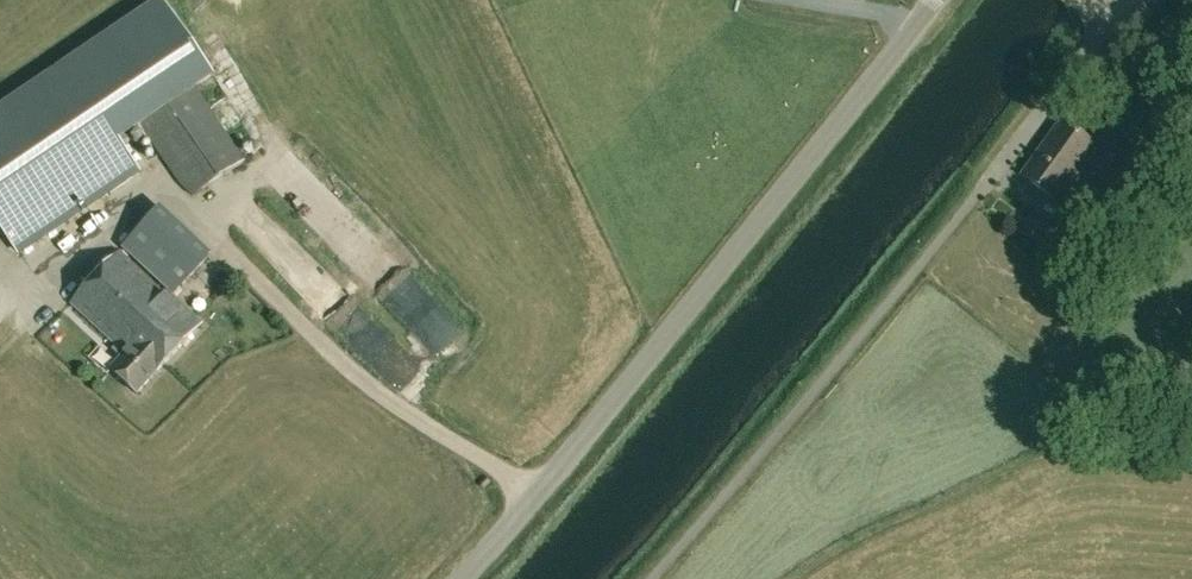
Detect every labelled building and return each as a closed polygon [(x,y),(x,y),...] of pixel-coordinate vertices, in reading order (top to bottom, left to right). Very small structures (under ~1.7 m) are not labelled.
[(114,137),(192,83),(211,70),(163,0),(160,0),(0,109),(0,224),(18,251),(136,170),(114,137)] [(1178,0),(1139,0),(1148,16),(1178,0)] [(192,198),(246,162),(193,85),(139,121),(192,198)] [(1077,173),(1097,145),(1062,121),(1041,150),(1045,153),(1028,177),(1059,199),(1060,197),(1074,207),(1092,182),(1077,173)] [(1112,219),(1144,190),(1155,180),(1153,178),(1137,163),(1127,173),(1084,215),(1098,232),(1112,219)] [(210,256),(160,209),(123,248),(174,295),(210,256)] [(200,326),(119,252),(72,304),(118,346),(117,348),(125,355),(111,369),(138,394),(200,326)] [(438,382),(403,345),(385,361),(421,399),(438,382)]
